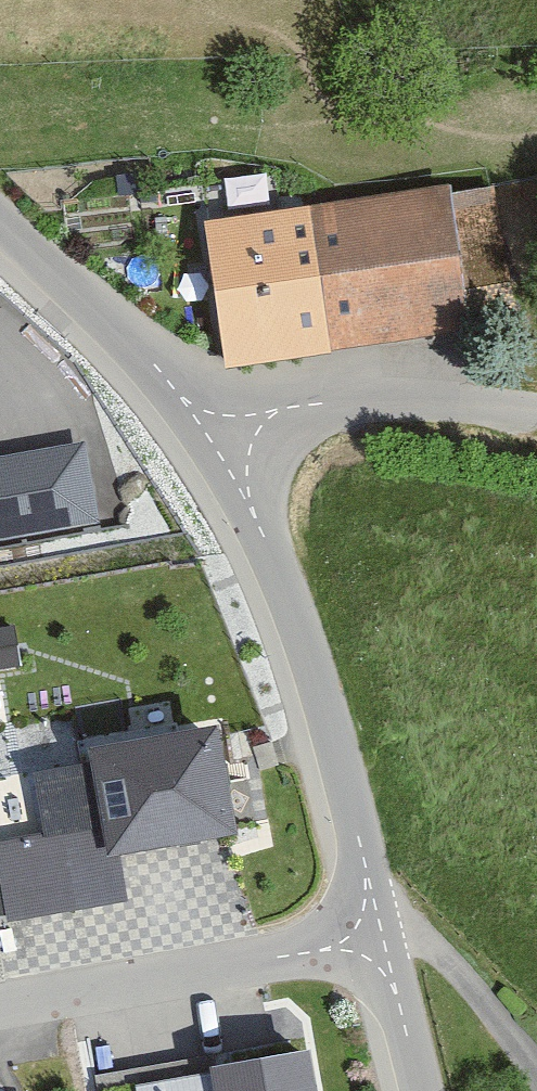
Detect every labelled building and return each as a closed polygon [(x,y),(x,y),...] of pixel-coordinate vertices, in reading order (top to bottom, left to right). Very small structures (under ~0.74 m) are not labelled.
[(446,193),(203,225),(223,377),(474,344),(469,307),(511,302),(497,197),(447,203),(446,193)] [(98,523),(84,442),(0,455),(0,539),(98,523)] [(235,845),(217,738),(177,744),(175,731),(72,748),(76,772),(90,769),(106,866),(235,845)] [(59,840),(0,850),(0,907),(3,927),(72,915),(59,840)] [(307,1060),(205,1076),(203,1064),(129,1076),(132,1090),(312,1090),(307,1060)]
